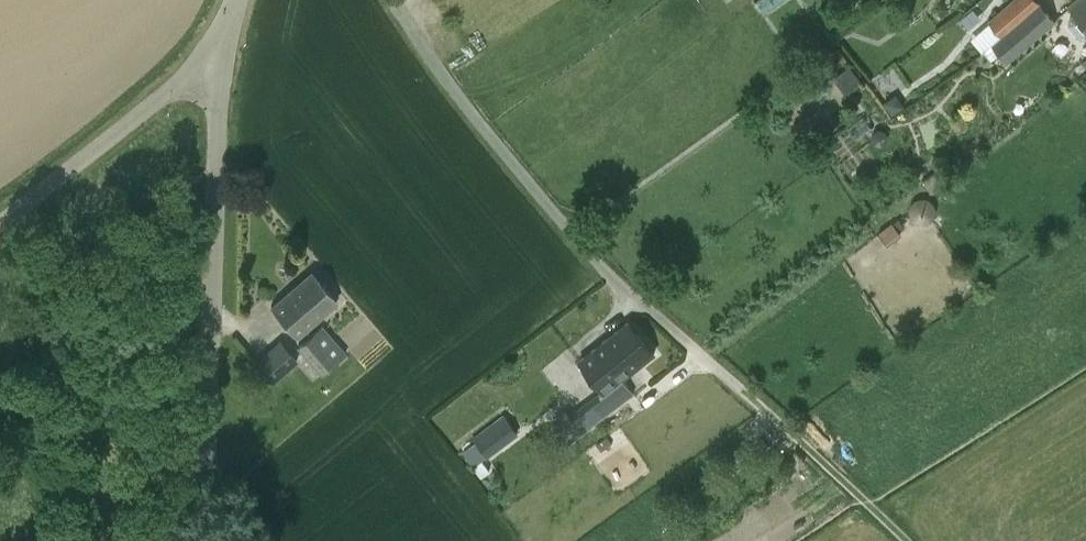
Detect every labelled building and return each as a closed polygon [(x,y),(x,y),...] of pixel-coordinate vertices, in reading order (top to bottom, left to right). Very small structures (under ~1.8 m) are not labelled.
[(989,20),(1002,35),(1041,1),(1040,0),(1011,0),(989,20)] [(1070,17),(1069,24),(1081,37),(1085,37),(1085,0),(1076,0),(1070,5),(1075,12),(1070,17)] [(992,59),(1000,52),(1008,62),(1057,20),(1041,1),(1002,35),(984,50),(992,59)] [(863,81),(850,65),(833,77),(846,94),(863,81)] [(891,99),(884,103),(892,116),(905,107),(900,101),(891,99)] [(893,221),(890,224),(880,232),(889,244),(903,233),(893,221)] [(271,306),(297,336),(337,301),(311,271),(271,306)] [(571,415),(567,409),(554,420),(571,441),(633,392),(622,379),(654,354),(628,321),(580,359),(605,392),(601,396),(599,393),(571,415)] [(298,347),(321,374),(346,353),(322,326),(298,347)] [(272,382),(285,371),(268,351),(257,361),(255,362),(272,382)] [(489,457),(520,433),(504,413),(473,436),(477,441),(464,451),(474,465),(482,476),(491,469),(483,459),(487,456),(489,457)]
